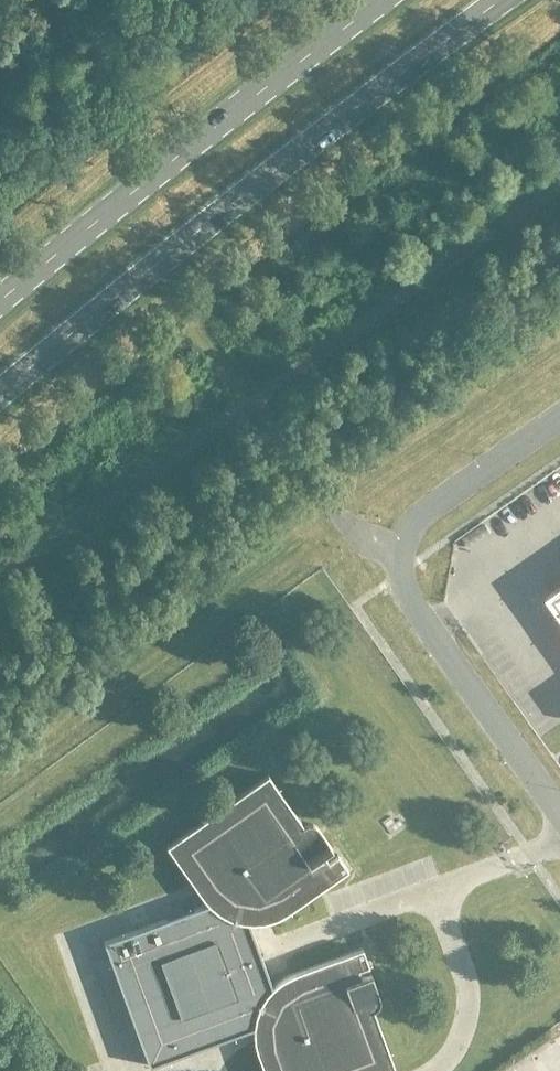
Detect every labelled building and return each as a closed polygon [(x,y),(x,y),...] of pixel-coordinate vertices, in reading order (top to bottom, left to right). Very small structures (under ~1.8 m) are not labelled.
[(549,594),(559,609),(559,587),(549,594)] [(264,1070),(384,1070),(395,1067),(374,1008),(383,1005),(371,971),(362,975),(359,967),(369,964),(363,946),(293,971),(280,978),(272,984),(254,920),(269,917),(291,908),(352,865),(341,849),(332,856),(327,849),(332,846),(312,817),(304,823),(268,772),(166,844),(203,897),(206,900),(208,902),(104,940),(149,1064),(253,1026),(253,1035),(256,1049),(264,1070)]
